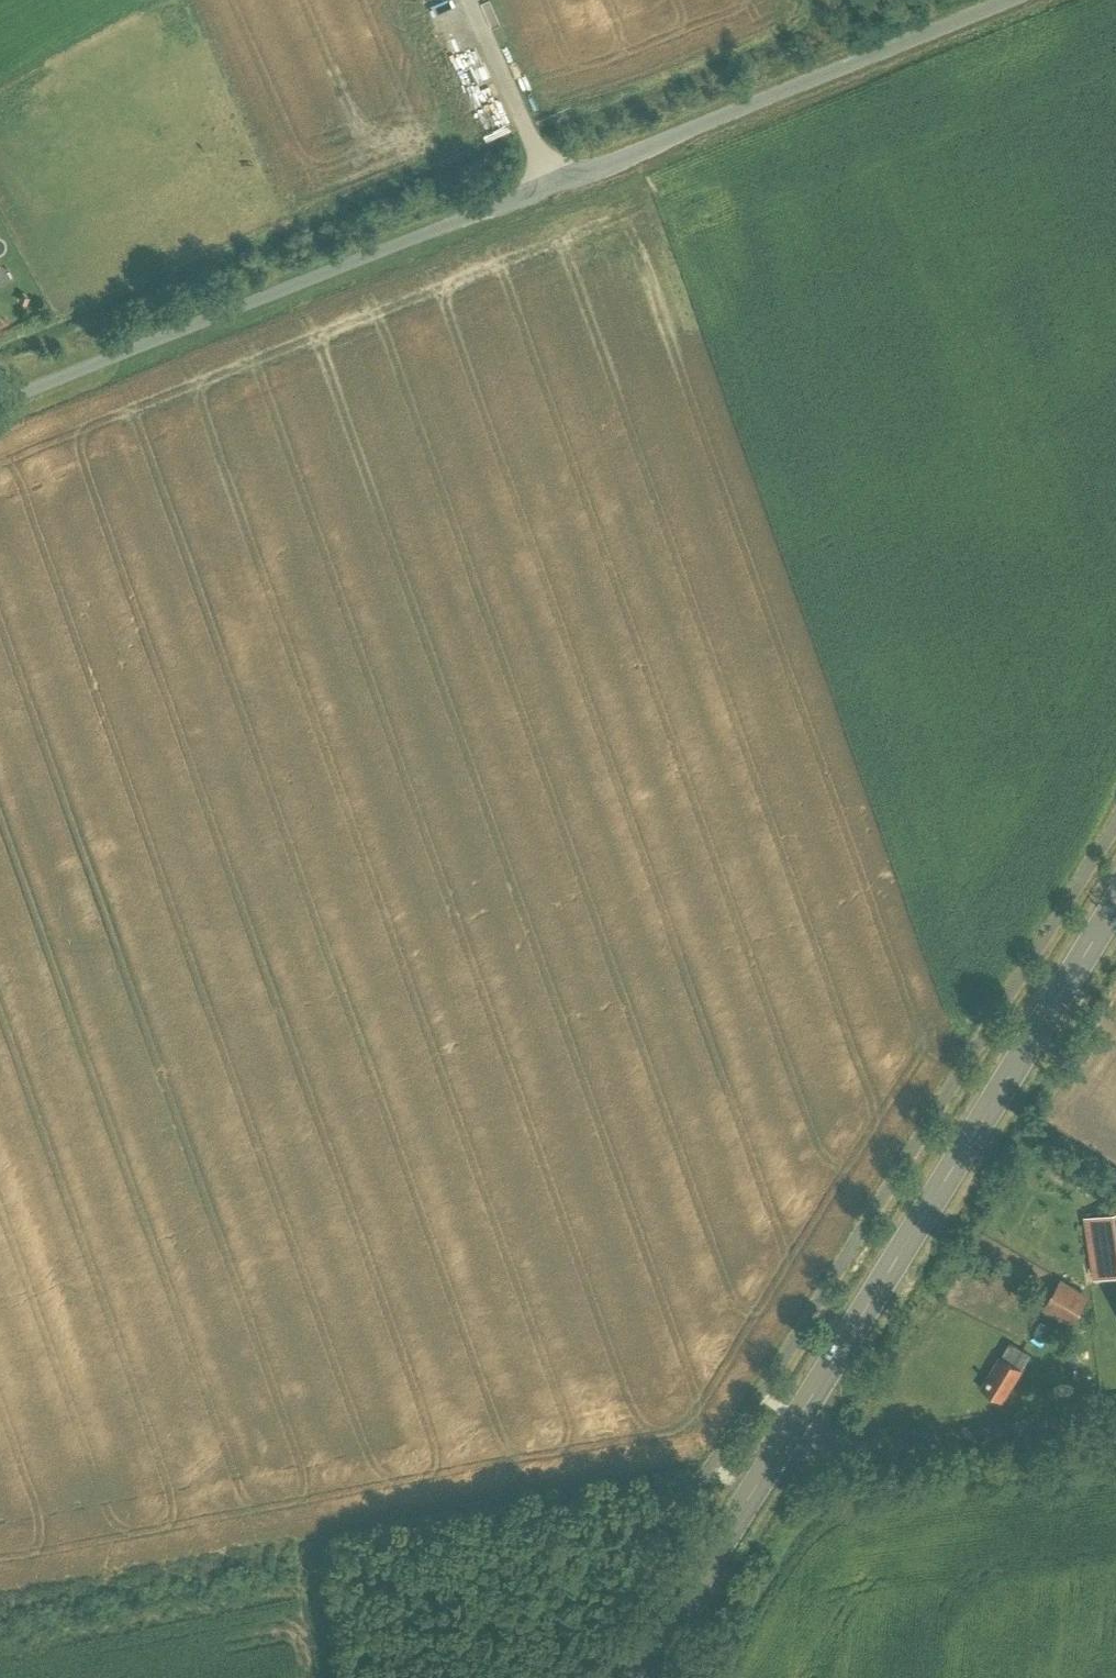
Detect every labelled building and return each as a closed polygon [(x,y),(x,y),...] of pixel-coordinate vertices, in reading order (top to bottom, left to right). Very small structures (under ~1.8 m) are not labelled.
[(1087,1215),(1094,1256),(1097,1277),(1115,1274),(1115,1222),(1114,1211),(1087,1215)] [(1053,1295),(1046,1307),(1071,1322),(1087,1296),(1061,1281),(1053,1295)] [(1001,1356),(982,1387),(1002,1399),(1030,1353),(1010,1341),(1001,1356)]
